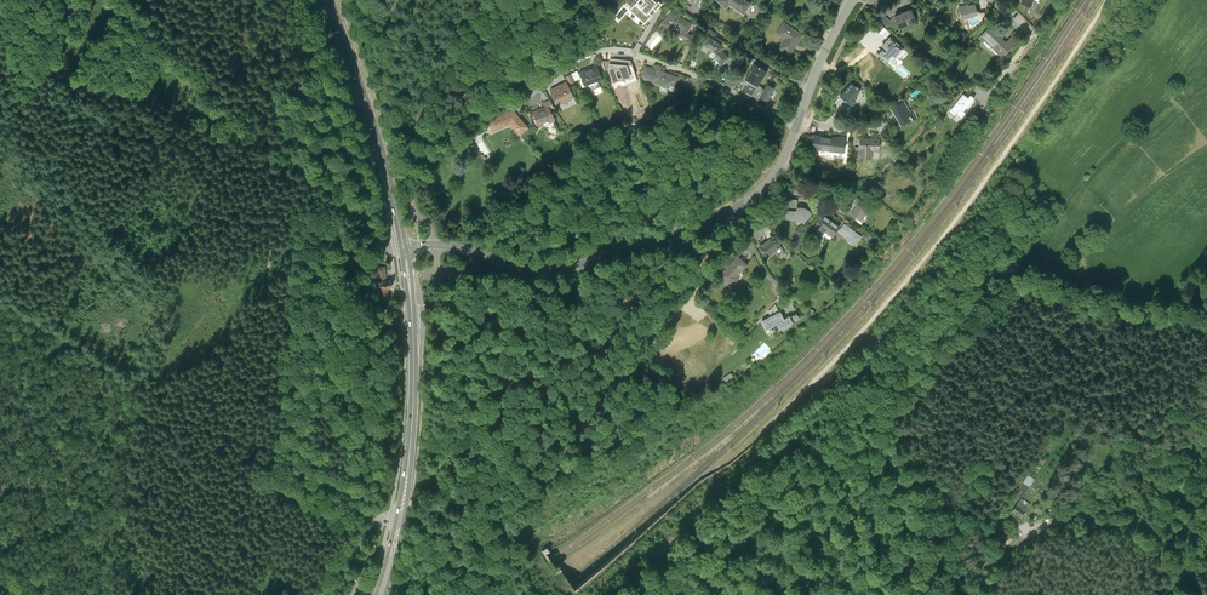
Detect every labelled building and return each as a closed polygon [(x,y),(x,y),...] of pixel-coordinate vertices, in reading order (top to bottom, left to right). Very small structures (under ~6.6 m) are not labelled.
[(663,6),(652,0),(636,0),(630,2),(633,9),(641,6),(649,10),(651,19),(659,16),(658,11),(661,11),(663,6)] [(729,9),(734,4),(747,14),(754,3),(750,0),(721,0),(729,9)] [(971,3),(962,6),(965,18),(981,13),(978,3),(972,4),(971,3)] [(684,11),(675,8),(672,14),(665,22),(668,25),(662,32),(668,37),(675,30),(674,30),(678,25),(685,29),(683,35),(692,40),(694,35),(691,32),(696,23),(683,15),(684,11)] [(915,8),(899,14),(900,17),(903,26),(919,20),(915,8)] [(900,17),(899,14),(893,19),(889,15),(883,21),(890,27),(896,21),(900,17)] [(807,34),(787,21),(780,32),(788,38),(782,48),(793,55),(807,34)] [(991,27),(981,37),(986,41),(987,40),(1004,56),(1021,39),(1015,34),(1008,41),(1004,37),(1007,35),(997,26),(994,29),(991,27)] [(656,33),(645,44),(650,50),(662,39),(656,33)] [(725,64),(732,57),(725,50),(728,46),(711,35),(706,43),(718,51),(715,54),(725,64)] [(887,44),(875,52),(883,64),(900,53),(891,38),(885,42),(887,44)] [(613,60),(610,59),(609,69),(613,70),(613,72),(624,73),(626,79),(640,75),(635,60),(613,58),(613,60)] [(771,70),(759,63),(750,78),(762,85),(771,70)] [(601,64),(583,70),(588,84),(605,79),(601,64)] [(678,87),(678,86),(681,76),(660,68),(659,69),(648,65),(644,76),(656,80),(655,81),(674,88),(673,88),(673,89),(674,90),(675,91),(676,91),(677,91),(678,91),(678,90),(679,90),(679,89),(679,88),(679,87),(678,87)] [(733,67),(728,77),(740,84),(745,73),(733,67)] [(584,78),(581,69),(569,75),(572,82),(584,78)] [(775,93),(762,85),(750,78),(745,89),(762,99),(764,95),(771,100),(775,93)] [(569,81),(554,88),(561,103),(576,96),(569,81)] [(864,89),(855,82),(844,95),(856,105),(859,101),(856,99),(864,89)] [(966,96),(963,94),(950,109),(961,118),(965,113),(963,111),(974,98),(970,95),(969,96),(967,94),(966,96)] [(913,108),(907,98),(894,107),(904,123),(916,116),(917,117),(921,114),(916,106),(913,108)] [(547,102),(549,106),(552,105),(553,108),(557,107),(553,99),(547,102)] [(549,106),(537,112),(542,126),(558,119),(553,108),(552,105),(549,106)] [(522,133),(531,127),(517,110),(492,119),(496,130),(514,123),(522,133)] [(844,140),(814,137),(813,149),(842,153),(844,140)] [(880,139),(860,139),(860,148),(860,155),(860,158),(871,159),(872,151),(879,151),(879,144),(880,139)] [(517,199),(511,192),(508,194),(511,198),(504,203),(506,207),(517,199)] [(856,205),(850,214),(862,221),(865,216),(867,217),(871,210),(858,202),(860,199),(850,194),(846,199),(856,205)] [(797,200),(787,199),(786,211),(796,212),(797,208),(797,200)] [(799,208),(797,208),(795,221),(804,224),(812,214),(810,212),(809,211),(807,209),(806,209),(804,208),(802,208),(800,208),(799,208)] [(795,221),(796,212),(786,211),(785,220),(795,221)] [(821,213),(815,221),(821,225),(817,231),(822,235),(824,232),(832,238),(837,231),(840,228),(821,213)] [(862,237),(843,223),(840,228),(837,231),(847,238),(847,242),(851,245),(856,245),(862,237)] [(784,252),(773,237),(759,247),(768,258),(774,253),(778,257),(784,252)] [(748,265),(738,256),(719,275),(731,286),(739,278),(738,276),(748,265)] [(385,269),(376,270),(377,281),(373,281),(374,292),(380,292),(380,299),(379,299),(379,305),(389,304),(388,291),(391,290),(390,282),(386,283),(385,269)] [(780,311),(761,320),(766,329),(776,323),(779,329),(793,322),(789,315),(784,318),(780,311)] [(716,321),(710,315),(703,324),(709,329),(716,321)] [(704,332),(691,346),(702,357),(711,347),(705,341),(709,337),(704,332)] [(772,349),(764,341),(752,354),(757,359),(759,357),(762,359),(772,349)] [(731,371),(723,376),(726,380),(734,375),(731,371)] [(820,385),(823,388),(836,376),(833,373),(820,385)] [(1035,479),(1028,475),(1023,483),(1030,487),(1035,479)] [(1030,487),(1023,483),(1019,488),(1026,493),(1030,487)] [(1029,508),(1019,501),(1011,512),(1021,519),(1029,508)] [(547,551),(541,555),(556,578),(558,577),(562,574),(559,570),(556,572),(552,565),(547,557),(550,556),(547,551)]
